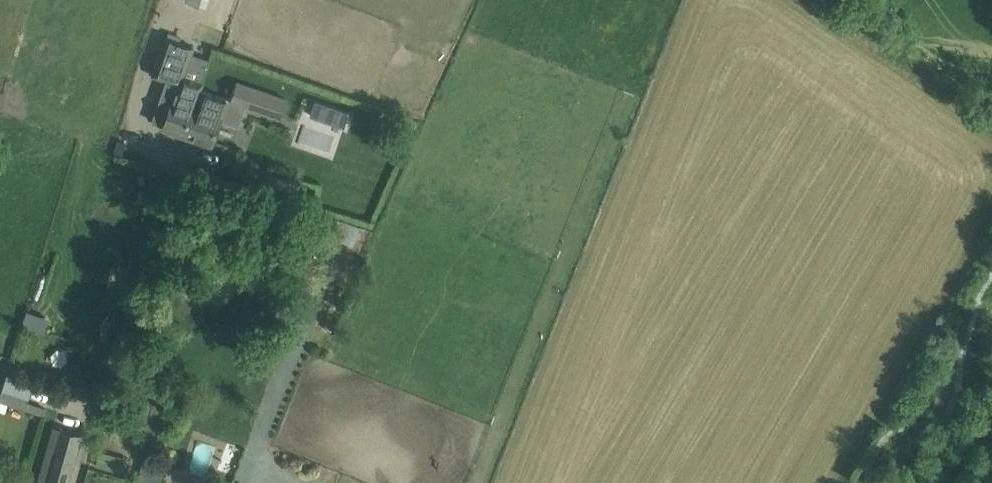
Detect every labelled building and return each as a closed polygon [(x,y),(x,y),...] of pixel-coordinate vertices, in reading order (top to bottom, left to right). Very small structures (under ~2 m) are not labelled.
[(185,1),(208,9),(211,0),(185,0),(185,1)] [(162,36),(149,74),(164,79),(149,120),(162,124),(161,126),(164,127),(181,133),(199,79),(201,79),(208,57),(192,52),(194,45),(182,42),(184,37),(168,32),(166,37),(162,36)] [(199,79),(181,133),(210,143),(217,125),(219,119),(238,126),(245,105),(280,117),(285,104),(287,98),(236,80),(230,99),(225,97),(225,98),(201,90),(204,80),(201,79),(199,79)] [(315,99),(309,114),(343,126),(348,111),(315,99)] [(36,482),(68,482),(81,434),(52,427),(36,482)] [(198,440),(188,470),(206,476),(217,446),(198,440)] [(142,460),(136,481),(144,482),(161,482),(165,466),(142,460)]
